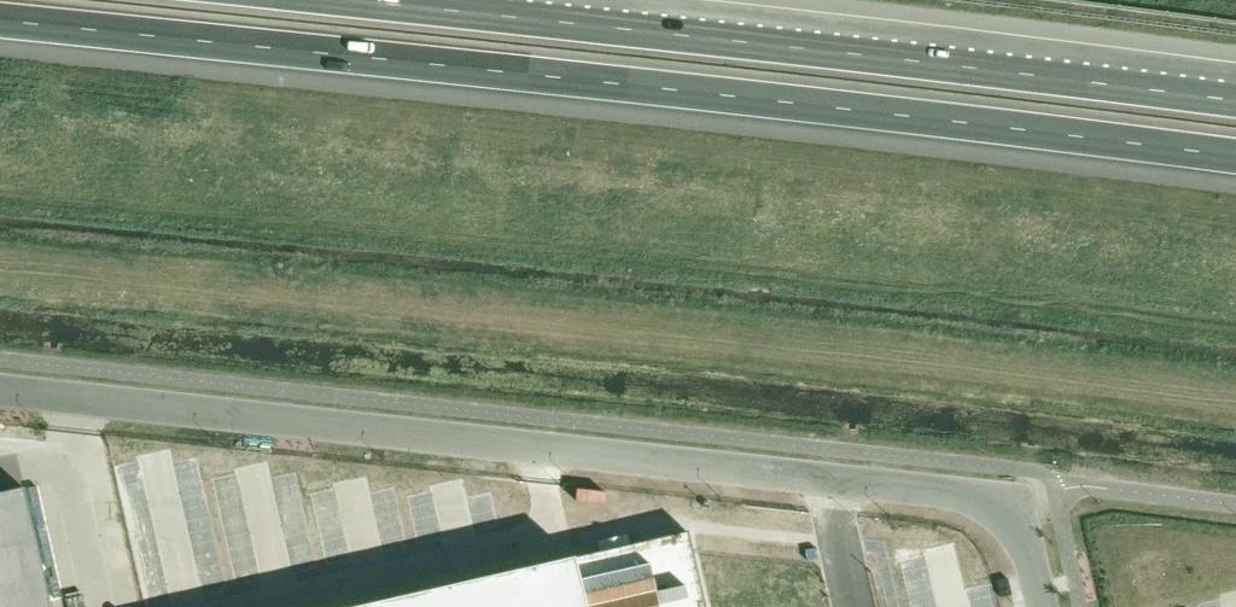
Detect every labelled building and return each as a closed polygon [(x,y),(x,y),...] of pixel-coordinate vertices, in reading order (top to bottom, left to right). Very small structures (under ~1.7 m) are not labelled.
[(0,494),(0,606),(52,606),(25,489),(0,494)] [(688,531),(630,545),(600,552),(358,606),(705,606),(688,531)]
